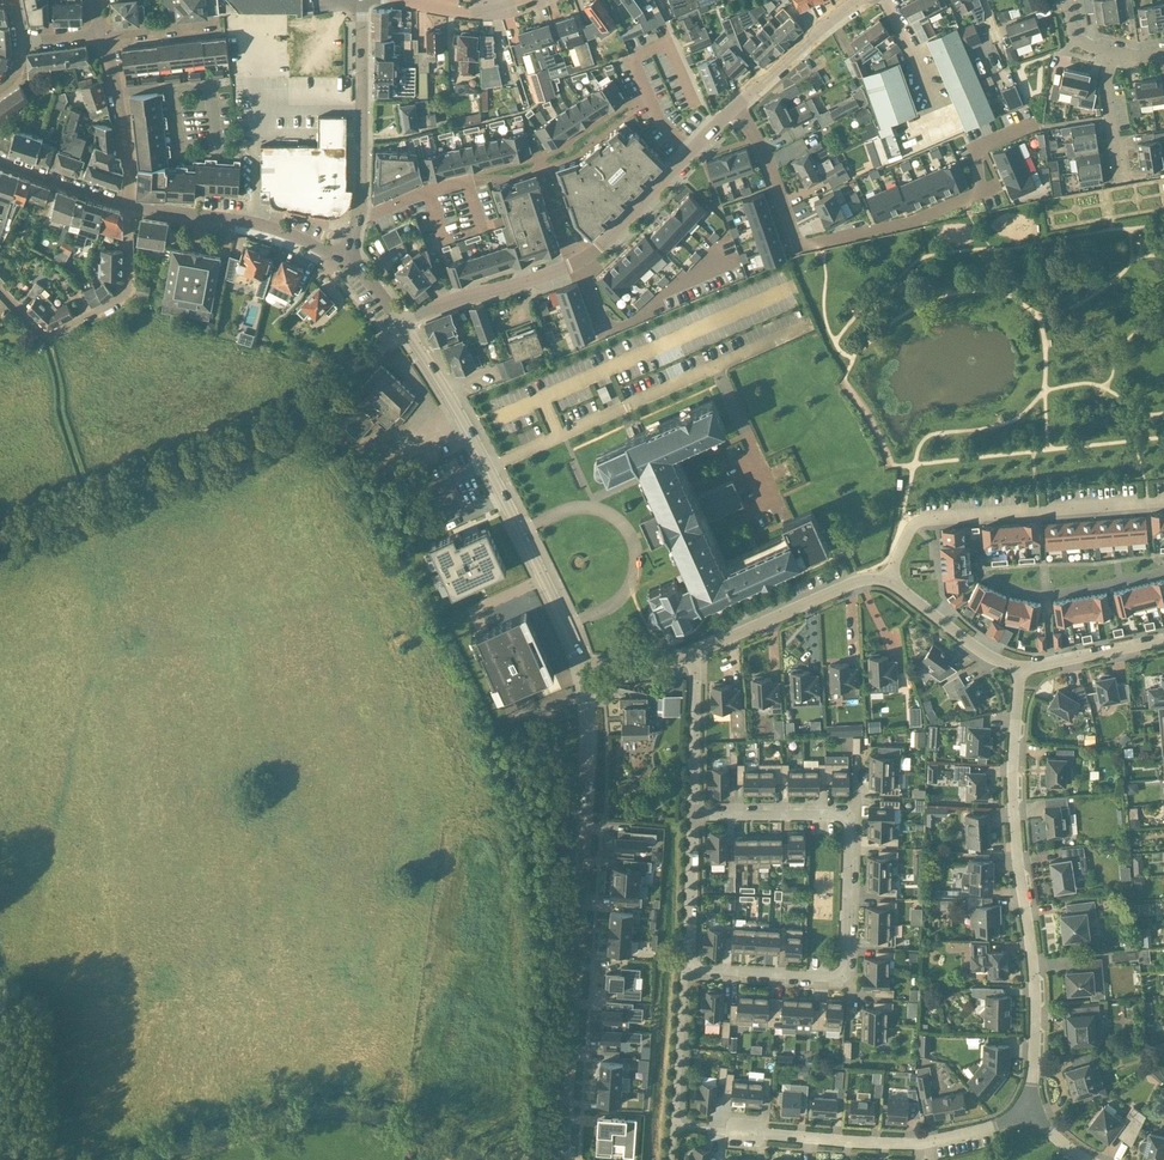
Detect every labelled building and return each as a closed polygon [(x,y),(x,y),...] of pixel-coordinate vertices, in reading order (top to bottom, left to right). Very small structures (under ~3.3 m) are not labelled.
[(29,25),(50,24),(48,3),(47,0),(23,0),(29,25)] [(62,3),(54,3),(54,24),(69,24),(69,0),(62,0),(62,3)] [(69,24),(84,23),(83,2),(82,2),(82,0),(69,0),(69,24)] [(136,0),(120,0),(121,2),(114,3),(116,25),(138,23),(146,22),(144,4),(136,5),(136,0)] [(163,7),(170,6),(170,13),(178,12),(179,18),(206,15),(220,14),(218,0),(162,0),(163,7)] [(243,11),(287,12),(298,13),(297,2),(300,0),(232,0),(243,11)] [(596,22),(593,24),(592,22),(584,25),(588,39),(597,37),(597,36),(605,33),(603,30),(614,22),(607,12),(607,11),(599,0),(594,0),(585,7),(596,22)] [(635,17),(638,16),(640,22),(645,32),(659,25),(655,17),(647,20),(643,10),(644,9),(642,5),(638,0),(623,0),(635,17)] [(676,17),(677,16),(698,7),(698,8),(705,5),(717,0),(669,0),(676,17)] [(812,6),(809,0),(794,0),(800,12),(812,6)] [(926,15),(919,0),(913,0),(902,6),(920,41),(928,38),(918,19),(926,15)] [(926,15),(927,15),(928,18),(948,8),(945,1),(940,3),(938,0),(919,0),(926,15)] [(958,6),(962,13),(975,6),(971,0),(953,0),(956,7),(958,6)] [(1034,0),(1033,0),(1024,3),(1025,5),(1022,7),(1024,13),(1037,8),(1034,0)] [(1085,13),(1095,12),(1097,23),(1112,21),(1109,0),(1083,0),(1085,13)] [(1112,21),(1127,19),(1125,2),(1132,1),(1132,0),(1109,0),(1112,21)] [(749,9),(754,16),(757,18),(762,13),(767,18),(771,15),(762,4),(749,9)] [(1163,28),(1163,4),(1153,6),(1157,29),(1163,28)] [(1141,32),(1157,29),(1153,6),(1138,8),(1141,32)] [(9,25),(5,7),(0,7),(0,24),(9,25)] [(693,24),(690,17),(700,13),(698,8),(698,7),(677,16),(679,21),(678,21),(687,41),(694,38),(696,42),(710,37),(705,26),(700,28),(697,22),(693,24)] [(783,22),(780,25),(793,39),(803,29),(790,15),(783,7),(776,15),(783,22)] [(1012,17),(1009,8),(997,13),(1000,21),(1012,17)] [(392,24),(392,20),(401,21),(402,10),(392,9),(372,9),(372,24),(392,24)] [(749,9),(738,14),(742,23),(750,20),(749,19),(754,16),(749,9)] [(654,13),(655,17),(659,25),(666,22),(660,10),(654,13)] [(738,14),(729,18),(735,32),(736,35),(745,29),(742,23),(738,14)] [(1040,30),(1034,15),(1006,25),(1014,48),(1030,42),(1028,35),(1040,30)] [(557,21),(561,34),(563,41),(566,40),(569,49),(572,48),(578,64),(573,66),(572,63),(566,65),(568,73),(595,64),(588,41),(585,41),(583,34),(579,35),(578,29),(574,16),(557,21)] [(887,44),(894,39),(879,19),(865,30),(875,44),(882,38),(887,44)] [(770,20),(763,26),(783,48),(793,39),(780,25),(777,27),(770,20)] [(640,22),(620,29),(624,40),(645,32),(640,22)] [(969,49),(982,43),(974,23),(960,29),(969,49)] [(392,32),(392,24),(372,24),(372,39),(376,39),(411,39),(412,32),(392,32)] [(550,54),(547,44),(554,41),(549,24),(534,28),(547,67),(557,64),(553,53),(550,54)] [(11,45),(10,27),(0,26),(0,43),(11,45)] [(764,40),(760,43),(774,57),(783,48),(763,26),(756,32),(764,40)] [(966,129),(995,117),(957,27),(927,40),(966,129)] [(529,53),(535,71),(547,67),(534,28),(519,33),(522,42),(514,44),(523,72),(527,71),(525,63),(526,63),(524,54),(529,53)] [(427,31),(428,50),(418,51),(418,55),(419,55),(418,71),(430,71),(430,60),(436,60),(436,50),(444,50),(443,30),(427,31)] [(858,50),(849,57),(858,77),(861,76),(869,73),(863,60),(878,49),(875,44),(865,30),(851,41),(858,50)] [(656,32),(651,34),(654,40),(659,38),(656,32)] [(735,32),(717,50),(720,58),(725,63),(723,66),(735,79),(749,65),(737,53),(742,48),(736,35),(735,32)] [(458,56),(463,57),(462,74),(474,75),(475,58),(478,58),(478,49),(476,49),(477,35),(460,34),(460,35),(454,35),(454,43),(459,44),(458,56)] [(226,37),(214,38),(217,61),(229,60),(226,37)] [(493,37),(480,38),(482,88),(487,87),(488,87),(489,90),(499,89),(498,85),(502,84),(498,64),(495,64),(494,57),(496,57),(496,51),(494,51),(493,37)] [(710,37),(696,42),(690,45),(693,53),(713,44),(710,37)] [(743,44),(750,52),(763,67),(774,57),(760,43),(758,45),(751,37),(743,44)] [(206,62),(217,61),(214,38),(203,39),(206,62)] [(203,39),(191,41),(194,64),(206,62),(203,39)] [(400,53),(400,45),(404,46),(404,48),(411,48),(411,55),(418,55),(418,51),(418,39),(411,39),(376,39),(376,53),(400,53)] [(183,65),(194,64),(191,41),(180,42),(183,65)] [(180,42),(169,44),(171,66),(183,65),(180,42)] [(11,45),(0,43),(0,53),(11,55),(11,45)] [(886,60),(889,66),(900,62),(897,53),(902,50),(897,43),(882,54),(886,60)] [(160,68),(171,66),(169,44),(157,45),(160,68)] [(148,69),(160,68),(157,45),(146,46),(148,69)] [(84,67),(88,63),(90,62),(87,46),(28,54),(29,78),(52,75),(51,67),(75,64),(79,67),(84,67)] [(146,46),(135,48),(137,70),(148,69),(146,46)] [(125,72),(137,70),(135,48),(122,49),(125,72)] [(11,55),(0,53),(0,67),(6,71),(11,55)] [(407,53),(400,53),(376,53),(376,54),(376,66),(375,66),(375,82),(376,82),(376,94),(416,95),(416,66),(407,66),(407,53)] [(718,57),(697,65),(708,93),(728,86),(718,57)] [(869,73),(861,76),(879,127),(880,127),(891,159),(906,154),(894,122),(918,113),(900,62),(889,66),(882,68),(869,73)] [(555,95),(555,96),(556,95),(555,91),(553,84),(551,79),(551,78),(550,78),(547,67),(535,71),(527,74),(536,101),(537,101),(544,99),(552,96),(555,95)] [(1059,91),(1072,94),(1077,71),(1064,68),(1060,85),(1053,84),(1050,99),(1057,100),(1059,91)] [(812,74),(818,85),(824,82),(818,71),(812,74)] [(1080,96),(1078,106),(1093,109),(1096,94),(1086,91),(1090,74),(1077,71),(1072,94),(1080,96)] [(81,87),(94,83),(92,77),(78,82),(81,87)] [(1162,78),(1149,80),(1152,104),(1163,102),(1163,93),(1162,78)] [(614,106),(625,99),(612,79),(601,86),(614,106)] [(1139,106),(1152,104),(1149,80),(1135,82),(1138,100),(1131,101),(1133,116),(1141,115),(1139,106)] [(88,110),(89,110),(90,115),(109,111),(107,103),(108,103),(100,81),(94,83),(81,87),(88,110)] [(456,93),(465,93),(464,83),(455,84),(456,93)] [(788,110),(784,102),(801,93),(796,84),(778,93),(781,98),(764,106),(771,119),(788,110)] [(1024,106),(1015,84),(1001,90),(1006,100),(1001,102),(1004,110),(1009,108),(1010,112),(1024,106)] [(0,122),(2,124),(4,125),(8,121),(21,110),(30,101),(21,85),(0,99),(0,122)] [(608,108),(609,109),(614,106),(601,86),(590,93),(602,112),(608,108)] [(861,107),(861,106),(868,102),(863,88),(852,94),(854,98),(830,110),(836,120),(861,107)] [(71,90),(57,94),(53,106),(64,110),(67,101),(74,99),(71,90)] [(158,93),(131,96),(139,168),(137,197),(167,199),(167,197),(196,199),(196,191),(239,194),(241,166),(194,163),(193,168),(188,168),(188,165),(177,164),(177,167),(166,167),(158,93)] [(579,100),(591,119),(602,112),(590,93),(579,100)] [(416,103),(401,106),(405,130),(422,127),(432,125),(431,114),(428,100),(416,102),(416,103)] [(591,119),(579,100),(568,107),(580,126),(591,119)] [(806,101),(788,110),(771,119),(777,131),(794,122),(795,126),(814,116),(806,101)] [(72,107),(59,150),(54,165),(79,174),(84,159),(80,157),(87,137),(77,134),(79,130),(76,128),(81,111),(72,107)] [(580,126),(568,107),(557,114),(569,133),(580,126)] [(872,117),(866,107),(854,114),(859,124),(872,117)] [(532,109),(525,114),(528,117),(534,113),(532,109)] [(21,110),(8,121),(14,127),(26,116),(21,110)] [(456,117),(458,126),(480,121),(478,112),(456,117)] [(569,133),(557,114),(546,121),(559,141),(564,138),(564,137),(569,133)] [(318,116),(318,145),(261,145),(261,187),(261,196),(263,199),(270,199),(271,202),(273,204),(275,206),(278,207),(281,208),(285,209),(285,208),(284,207),(285,205),(290,207),(289,209),(289,208),(288,210),(306,214),(307,210),(312,211),(312,214),(329,217),(330,216),(329,216),(329,214),(335,213),(335,215),(334,215),(334,216),(337,216),(339,215),(342,214),(344,212),(347,210),(348,207),(350,204),(351,201),(352,198),(353,189),(347,189),(347,116),(318,116)] [(548,148),(559,141),(546,121),(535,129),(548,148)] [(8,151),(15,129),(15,128),(4,125),(2,124),(0,122),(0,148),(8,151)] [(579,160),(556,168),(574,223),(590,238),(608,220),(607,219),(612,214),(613,215),(627,200),(632,195),(646,181),(646,180),(651,175),(665,161),(625,122),(579,160)] [(1094,122),(1061,127),(1062,130),(1071,129),(1073,141),(1097,138),(1094,122)] [(96,143),(96,146),(115,150),(113,126),(91,124),(92,132),(93,133),(93,143),(96,143)] [(43,138),(15,129),(8,151),(36,160),(43,138)] [(45,130),(43,138),(36,160),(52,165),(58,146),(59,142),(58,141),(51,139),(53,132),(45,130)] [(532,154),(526,131),(513,135),(519,158),(532,154)] [(1154,134),(1155,141),(1137,143),(1139,157),(1163,153),(1161,140),(1163,139),(1163,132),(1154,134)] [(884,146),(879,134),(863,140),(868,152),(884,146)] [(519,158),(513,135),(501,138),(506,159),(513,158),(513,159),(519,158)] [(506,159),(501,138),(488,141),(494,163),(506,159)] [(1073,142),(1075,157),(1099,153),(1097,138),(1073,142)] [(494,163),(488,141),(475,144),(481,166),(494,163)] [(816,165),(814,161),(828,154),(821,141),(808,148),(810,153),(793,161),(799,174),(816,165)] [(999,168),(1024,158),(1017,143),(993,153),(999,168)] [(481,166),(475,144),(463,147),(468,169),(481,166)] [(121,159),(115,157),(117,150),(115,150),(96,146),(95,145),(84,176),(122,188),(124,172),(121,159)] [(468,169),(463,147),(450,150),(456,172),(468,169)] [(733,152),(741,174),(754,170),(746,148),(733,152)] [(374,201),(424,180),(417,152),(401,151),(398,151),(378,150),(376,177),(375,178),(374,198),(374,201)] [(450,150),(447,151),(438,153),(443,175),(456,172),(450,150)] [(733,152),(720,157),(728,179),(741,174),(733,152)] [(430,178),(443,175),(438,153),(425,157),(425,159),(427,165),(428,171),(430,178)] [(1101,168),(1099,153),(1075,157),(1077,171),(1101,168)] [(1163,153),(1139,157),(1141,170),(1159,167),(1160,174),(1163,173),(1163,153)] [(714,183),(728,179),(720,157),(707,161),(714,183)] [(805,186),(822,177),(825,183),(829,181),(833,189),(852,180),(842,161),(834,165),(830,158),(816,165),(799,174),(805,186)] [(1006,183),(1030,173),(1024,158),(999,168),(1006,183)] [(957,161),(942,167),(952,192),(968,185),(957,161)] [(942,167),(927,174),(937,198),(952,192),(942,167)] [(1103,183),(1101,168),(1077,171),(1080,186),(1103,183)] [(0,178),(0,202),(11,206),(11,205),(13,199),(15,193),(21,177),(3,171),(0,178)] [(1037,188),(1030,173),(1006,183),(1012,198),(1037,188)] [(927,174),(912,180),(923,205),(937,198),(927,174)] [(8,215),(8,216),(12,218),(18,201),(24,203),(27,198),(32,181),(21,177),(15,193),(13,199),(11,205),(10,210),(8,215)] [(514,223),(502,227),(503,231),(508,245),(514,264),(544,254),(544,255),(560,249),(541,193),(541,191),(541,190),(537,179),(526,182),(525,178),(516,181),(518,185),(511,187),(510,183),(509,182),(493,188),(495,193),(500,208),(503,216),(510,214),(514,223)] [(898,186),(907,209),(908,211),(923,205),(912,180),(898,186)] [(51,187),(32,181),(27,198),(45,204),(51,187)] [(897,184),(882,191),(892,215),(907,209),(898,186),(897,184)] [(60,225),(62,219),(67,221),(57,241),(62,243),(64,241),(70,228),(72,223),(74,214),(75,207),(77,196),(58,189),(52,217),(53,217),(51,223),(60,225)] [(882,191),(867,197),(877,222),(892,215),(882,191)] [(764,192),(742,199),(747,212),(768,205),(764,192)] [(834,192),(814,202),(821,215),(840,205),(834,192)] [(689,194),(679,204),(696,220),(705,209),(689,194)] [(86,200),(77,196),(75,207),(74,214),(72,223),(70,228),(78,231),(81,226),(81,225),(83,214),(86,200)] [(89,201),(86,200),(83,214),(81,225),(81,226),(78,231),(74,244),(84,248),(88,237),(97,240),(98,235),(100,231),(100,230),(104,206),(89,201)] [(679,204),(670,214),(686,230),(696,220),(679,204)] [(747,212),(751,226),(773,218),(768,205),(747,212)] [(840,205),(821,215),(827,227),(847,217),(840,205)] [(113,234),(123,236),(123,228),(123,227),(123,216),(120,211),(104,206),(100,230),(100,231),(98,235),(112,240),(113,234)] [(1,236),(8,216),(8,215),(4,213),(0,212),(0,236),(1,236)] [(677,240),(686,230),(670,214),(660,224),(677,240)] [(168,222),(142,218),(138,243),(164,248),(168,222)] [(756,239),(778,231),(773,218),(751,226),(756,239)] [(667,250),(677,240),(660,224),(651,235),(667,250)] [(396,228),(382,235),(389,248),(403,241),(396,228)] [(711,234),(716,239),(720,236),(714,231),(711,234)] [(782,245),(778,231),(756,239),(760,252),(782,245)] [(716,239),(711,234),(708,238),(713,243),(716,239)] [(645,235),(633,246),(651,266),(663,255),(645,235)] [(514,264),(508,245),(493,250),(499,268),(514,263),(514,264)] [(782,245),(760,252),(765,265),(787,258),(782,245)] [(621,257),(639,277),(651,266),(633,246),(621,257)] [(245,253),(242,252),(237,267),(237,269),(255,275),(255,277),(260,278),(256,293),(265,296),(273,269),(267,267),(271,257),(254,252),(255,250),(247,247),(245,253)] [(70,255),(59,248),(53,260),(63,266),(70,255)] [(401,260),(404,264),(397,270),(419,298),(429,291),(436,285),(432,279),(436,276),(429,265),(432,264),(426,248),(419,251),(412,256),(410,253),(401,260)] [(211,309),(221,257),(173,249),(164,301),(163,310),(209,319),(211,309)] [(103,250),(102,263),(122,263),(122,251),(103,250)] [(499,268),(493,250),(478,255),(484,273),(499,268)] [(693,254),(698,259),(701,256),(696,251),(693,254)] [(695,263),(698,259),(693,254),(689,258),(695,263)] [(464,260),(464,259),(463,260),(470,278),(470,277),(484,273),(478,255),(464,260)] [(609,268),(627,288),(639,277),(621,257),(609,268)] [(283,260),(273,281),(299,294),(304,285),(298,282),(304,270),(283,260)] [(454,284),(470,278),(463,260),(448,265),(454,284)] [(121,276),(122,263),(102,263),(102,276),(121,276)] [(1,284),(11,275),(0,264),(0,283),(1,284)] [(228,264),(225,278),(234,281),(237,269),(237,267),(228,264)] [(627,288),(609,268),(597,280),(615,299),(627,288)] [(665,275),(661,278),(666,283),(669,280),(665,275)] [(662,286),(666,283),(661,278),(658,281),(662,286)] [(28,308),(40,319),(50,309),(48,307),(54,301),(54,302),(55,301),(48,295),(47,296),(41,290),(44,285),(37,280),(29,292),(36,297),(28,308)] [(582,296),(577,282),(556,290),(561,303),(582,296)] [(104,283),(96,289),(103,302),(114,293),(104,283)] [(148,301),(150,286),(138,284),(137,292),(136,292),(136,296),(135,296),(135,299),(148,301)] [(104,302),(103,302),(96,289),(95,286),(84,291),(92,308),(104,302)] [(316,317),(323,310),(329,316),(339,306),(320,287),(303,304),(296,310),(304,319),(311,312),(316,317)] [(565,316),(587,309),(582,296),(561,303),(565,316)] [(637,300),(642,305),(646,302),(641,296),(637,300)] [(642,305),(637,300),(634,303),(639,308),(642,305)] [(59,306),(54,302),(54,301),(48,307),(50,309),(40,319),(49,328),(75,315),(68,301),(59,306)] [(470,308),(481,340),(495,335),(484,303),(470,308)] [(570,330),(591,322),(587,309),(565,316),(570,330)] [(459,310),(451,313),(451,312),(426,321),(430,333),(434,343),(445,339),(447,344),(459,339),(458,334),(455,325),(455,324),(458,322),(457,319),(461,317),(459,310)] [(591,322),(570,330),(574,343),(596,335),(591,322)] [(509,339),(515,356),(505,360),(511,377),(526,372),(520,357),(544,348),(537,329),(509,339)] [(250,345),(252,334),(238,330),(236,341),(250,345)] [(468,351),(465,343),(468,342),(467,339),(464,340),(463,338),(459,339),(447,344),(447,345),(445,346),(451,360),(451,359),(456,372),(474,365),(475,367),(482,364),(481,360),(484,359),(482,353),(472,356),(470,350),(468,351)] [(510,377),(498,344),(492,347),(498,363),(497,363),(503,380),(510,377)] [(358,439),(370,425),(374,429),(381,424),(386,429),(394,420),(400,424),(418,404),(412,399),(414,396),(381,365),(379,367),(361,387),(361,388),(334,417),(358,439)] [(604,384),(596,388),(602,401),(610,398),(604,384)] [(650,606),(649,608),(649,611),(650,614),(651,616),(653,618),(655,619),(657,619),(659,619),(661,619),(670,638),(683,632),(679,624),(693,618),(690,611),(829,548),(812,509),(782,523),(788,536),(725,565),(705,521),(744,503),(733,479),(694,497),(674,452),(726,429),(713,401),(693,410),(692,408),(680,414),(681,415),(648,430),(647,429),(626,438),(627,441),(597,454),(599,459),(597,461),(596,462),(595,463),(595,465),(595,467),(595,469),(596,471),(597,472),(598,473),(600,474),(601,475),(603,475),(606,474),(608,479),(639,465),(659,511),(655,513),(640,519),(652,546),(671,537),(690,581),(679,586),(676,579),(649,592),(653,602),(652,604),(650,606)] [(1153,535),(1163,534),(1163,513),(1151,514),(1153,535)] [(1130,543),(1132,543),(1147,542),(1145,516),(1128,518),(1130,543)] [(1113,544),(1127,543),(1130,543),(1128,518),(1111,519),(1113,544)] [(1097,545),(1099,545),(1113,544),(1111,519),(1095,520),(1097,545)] [(1080,547),(1094,546),(1097,545),(1095,520),(1078,522),(1080,547)] [(1038,522),(1024,523),(1026,545),(1040,544),(1038,522)] [(1064,548),(1066,548),(1080,547),(1078,522),(1062,523),(1064,548)] [(1010,524),(1012,546),(1026,545),(1024,523),(1010,524)] [(1047,549),(1062,548),(1064,548),(1062,523),(1045,524),(1047,549)] [(998,547),(1012,546),(1010,524),(997,526),(998,547)] [(983,527),(984,548),(998,547),(997,526),(983,527)] [(459,531),(430,545),(453,594),(507,570),(487,528),(463,539),(459,531)] [(941,543),(966,542),(965,528),(943,530),(944,543),(941,543)] [(941,543),(943,575),(968,573),(968,572),(967,572),(965,542),(966,542),(941,543)] [(969,586),(968,573),(943,575),(947,575),(948,588),(969,586)] [(1153,582),(1158,603),(1163,601),(1163,579),(1153,582)] [(968,602),(982,609),(992,589),(978,582),(968,602)] [(1145,606),(1158,603),(1153,582),(1140,585),(1145,606)] [(1140,585),(1128,588),(1133,609),(1145,606),(1140,585)] [(1119,612),(1133,609),(1128,588),(1114,591),(1119,612)] [(1006,596),(992,589),(982,609),(997,616),(1006,596)] [(956,598),(951,601),(955,607),(967,600),(963,593),(956,598)] [(1093,595),(1096,616),(1110,614),(1106,593),(1093,595)] [(1093,595),(1080,597),(1083,618),(1096,616),(1093,595)] [(1005,618),(1021,622),(1025,600),(1010,597),(1005,618)] [(1071,620),(1083,618),(1080,597),(1068,599),(1071,620)] [(1068,599),(1054,601),(1057,622),(1071,620),(1068,599)] [(1041,603),(1025,600),(1021,622),(1036,625),(1041,603)] [(965,604),(962,613),(972,616),(974,607),(965,604)] [(528,686),(555,674),(526,612),(471,637),(499,699),(528,686)] [(985,633),(992,637),(999,624),(992,621),(985,633)] [(998,641),(1005,628),(999,624),(992,637),(998,641)] [(1062,647),(1061,633),(1053,633),(1055,648),(1062,647)] [(1045,636),(1038,636),(1039,651),(1046,650),(1045,636)] [(917,662),(932,673),(931,674),(940,680),(956,671),(956,670),(955,671),(945,664),(951,656),(933,644),(929,650),(927,649),(923,649),(916,658),(917,662)] [(896,660),(888,660),(888,657),(880,657),(880,655),(871,655),(871,658),(869,658),(870,682),(882,682),(883,691),(898,690),(896,660)] [(832,690),(843,689),(844,698),(859,697),(858,680),(850,680),(849,664),(830,665),(832,690)] [(810,670),(790,671),(790,683),(792,683),(792,688),(791,688),(791,696),(792,696),(793,706),(820,705),(819,675),(811,675),(810,670)] [(1110,704),(1119,702),(1130,700),(1128,683),(1119,683),(1119,684),(1116,685),(1114,676),(1112,676),(1111,674),(1109,673),(1104,673),(1101,674),(1098,676),(1098,677),(1099,679),(1096,679),(1099,690),(1095,691),(1096,699),(1100,699),(1101,702),(1109,700),(1110,704)] [(967,708),(986,698),(982,690),(980,691),(974,680),(965,685),(959,675),(943,684),(949,694),(951,693),(954,697),(960,694),(967,708)] [(771,684),(771,679),(764,679),(763,677),(754,677),(754,680),(753,680),(754,704),(772,703),(772,712),(781,712),(780,683),(771,684)] [(739,689),(731,690),(730,685),(723,685),(723,683),(713,683),(713,686),(712,686),(712,691),(711,691),(712,709),(713,709),(713,710),(731,709),(732,729),(745,728),(744,708),(740,708),(739,689)] [(1159,684),(1159,688),(1149,689),(1150,705),(1163,704),(1163,684),(1159,684)] [(1080,706),(1089,703),(1084,685),(1073,688),(1071,692),(1068,691),(1066,694),(1058,690),(1049,706),(1056,709),(1057,716),(1077,710),(1080,706)] [(681,715),(681,695),(663,694),(663,697),(656,697),(656,714),(663,714),(663,715),(681,715)] [(648,721),(648,705),(648,697),(620,698),(620,707),(624,707),(624,721),(623,721),(623,734),(649,734),(649,721),(648,721)] [(930,700),(923,702),(926,712),(933,709),(930,700)] [(922,725),(921,708),(909,708),(910,726),(922,725)] [(991,746),(992,737),(989,737),(990,728),(982,727),(983,716),(960,720),(959,742),(967,742),(966,755),(988,756),(989,745),(991,746)] [(880,718),(869,718),(869,730),(880,729),(880,718)] [(930,725),(929,736),(936,737),(937,726),(930,725)] [(779,737),(786,737),(785,727),(778,727),(779,737)] [(861,727),(825,728),(826,736),(861,735),(861,727)] [(914,729),(915,742),(924,742),(924,729),(914,729)] [(878,746),(878,756),(870,756),(870,771),(894,771),(900,772),(901,746),(878,746)] [(1045,774),(1045,782),(1048,782),(1048,784),(1065,784),(1066,757),(1074,757),(1074,749),(1056,749),(1056,758),(1048,758),(1048,774),(1045,774)] [(759,763),(759,769),(759,793),(774,793),(774,780),(781,780),(781,763),(759,763)] [(789,793),(804,793),(803,769),(788,769),(788,763),(781,763),(781,780),(788,780),(789,793)] [(818,769),(803,769),(804,793),(819,793),(818,779),(826,779),(825,763),(818,763),(818,769)] [(848,763),(825,763),(826,779),(833,779),(833,793),(848,792),(848,763)] [(744,764),(737,764),(737,766),(737,780),(744,780),(744,793),(759,793),(759,769),(744,769),(744,764)] [(987,799),(988,791),(986,790),(985,790),(985,773),(970,772),(970,765),(955,765),(954,779),(959,779),(959,784),(967,784),(966,800),(983,800),(986,800),(987,799)] [(713,775),(708,776),(708,787),(713,787),(713,793),(728,793),(728,769),(713,769),(713,775)] [(900,772),(894,771),(870,771),(870,786),(883,786),(883,793),(899,794),(900,772)] [(1127,791),(1137,791),(1137,781),(1127,782),(1127,791)] [(869,806),(869,821),(893,822),(894,807),(899,807),(899,800),(883,799),(883,807),(869,806)] [(1060,806),(1046,807),(1047,819),(1046,819),(1047,825),(1048,837),(1062,836),(1062,835),(1070,834),(1068,807),(1060,807),(1060,806)] [(927,807),(927,825),(935,825),(936,816),(947,816),(948,808),(927,807)] [(1137,807),(1129,807),(1130,818),(1138,817),(1137,807)] [(966,815),(968,846),(990,844),(988,814),(966,815)] [(893,822),(869,821),(869,822),(868,836),(882,837),(882,844),(898,844),(898,837),(892,837),(893,822)] [(656,833),(631,831),(631,838),(617,837),(616,847),(619,848),(618,855),(634,856),(635,846),(645,847),(645,842),(655,843),(656,833)] [(727,833),(722,833),(711,833),(711,840),(707,840),(707,851),(712,851),(712,864),(726,864),(726,857),(727,857),(727,833)] [(789,846),(782,846),(782,862),(805,862),(805,833),(789,833),(789,846)] [(782,862),(782,846),(782,837),(770,838),(770,862),(782,862)] [(736,862),(747,862),(747,838),(736,838),(736,860),(736,862)] [(747,862),(759,862),(759,838),(747,838),(747,862)] [(770,868),(770,862),(770,838),(759,838),(759,862),(759,868),(770,868)] [(1070,859),(1084,857),(1083,847),(1062,849),(1063,859),(1051,861),(1055,891),(1075,888),(1070,859)] [(897,864),(897,858),(898,850),(881,850),(881,857),(868,857),(867,872),(891,873),(892,864),(897,864)] [(1144,875),(1142,854),(1133,855),(1135,876),(1144,875)] [(639,884),(639,885),(642,885),(642,875),(647,875),(647,870),(651,871),(652,861),(631,859),(631,868),(614,867),(614,871),(612,871),(612,880),(613,880),(613,882),(639,884)] [(992,890),(992,860),(970,860),(969,871),(964,870),(964,887),(969,888),(969,889),(992,890)] [(891,887),(891,873),(867,872),(867,887),(880,887),(880,895),(896,895),(897,888),(891,887)] [(1143,879),(1133,879),(1134,890),(1143,889),(1143,879)] [(639,884),(613,882),(613,886),(611,885),(611,894),(612,894),(612,896),(626,897),(626,905),(641,906),(642,897),(638,897),(639,885),(639,884)] [(998,916),(1000,916),(1000,905),(983,906),(982,897),(967,897),(967,907),(971,907),(971,916),(977,916),(977,934),(998,933),(998,916)] [(866,907),(866,922),(890,923),(890,908),(896,908),(896,901),(880,900),(880,908),(866,907)] [(941,900),(941,909),(953,909),(953,900),(941,900)] [(1064,940),(1079,938),(1080,940),(1082,943),(1086,943),(1089,939),(1088,937),(1089,936),(1087,920),(1096,919),(1094,901),(1067,905),(1068,913),(1061,914),(1064,940)] [(610,925),(633,926),(634,913),(611,911),(610,925)] [(726,927),(733,928),(734,926),(735,912),(727,911),(726,927)] [(725,927),(725,917),(711,917),(711,926),(725,927)] [(746,921),(745,927),(744,951),(755,952),(757,928),(757,922),(746,921)] [(896,923),(890,923),(866,922),(865,937),(879,938),(879,945),(895,945),(896,923)] [(610,925),(609,938),(632,940),(633,926),(610,925)] [(1149,925),(1139,925),(1140,945),(1150,944),(1149,925)] [(732,950),(744,951),(745,927),(734,926),(733,928),(732,950)] [(709,935),(704,935),(704,946),(708,946),(707,953),(723,954),(724,929),(709,928),(709,935)] [(768,928),(757,928),(755,952),(767,952),(768,928)] [(779,953),(779,945),(780,928),(779,928),(779,929),(768,928),(767,952),(779,953)] [(803,930),(780,928),(779,945),(786,945),(785,958),(801,959),(803,930)] [(631,954),(632,940),(609,938),(608,952),(631,954)] [(989,976),(991,976),(991,980),(1000,979),(1000,975),(1008,975),(1007,951),(989,951),(988,941),(971,940),(972,955),(971,955),(972,969),(988,969),(989,976)] [(864,972),(864,973),(889,974),(889,973),(888,973),(889,959),(894,959),(895,951),(878,951),(878,958),(865,958),(864,972)] [(1094,986),(1103,985),(1101,959),(1079,961),(1080,970),(1066,971),(1068,993),(1079,992),(1079,995),(1091,994),(1091,991),(1094,991),(1094,986)] [(621,975),(607,974),(606,988),(618,989),(617,997),(641,999),(642,989),(635,989),(635,977),(640,978),(641,969),(622,967),(621,975)] [(888,988),(889,974),(864,973),(864,988),(877,988),(877,995),(893,996),(894,988),(888,988)] [(1010,996),(990,996),(990,987),(972,987),(972,994),(986,998),(986,999),(986,1005),(980,1012),(986,1019),(986,1024),(1009,1025),(1010,996)] [(720,1024),(721,1017),(723,993),(715,992),(716,990),(709,990),(708,992),(707,992),(707,998),(703,998),(702,1009),(706,1009),(705,1023),(720,1024)] [(752,1025),(752,1019),(754,995),(739,994),(738,1007),(731,1007),(730,1021),(730,1023),(752,1025)] [(769,996),(754,995),(752,1019),(767,1020),(767,1026),(774,1026),(775,1010),(768,1010),(769,996)] [(782,1010),(775,1010),(774,1026),(796,1028),(797,1022),(798,998),(783,997),(782,1010)] [(811,1029),(818,1029),(819,1013),(812,1012),(813,999),(798,998),(797,1022),(811,1023),(811,1029)] [(827,1013),(819,1013),(818,1029),(841,1031),(843,1001),(827,1000),(827,1013)] [(907,1000),(906,1014),(916,1015),(916,1000),(907,1000)] [(863,1008),(863,1023),(887,1024),(887,1009),(893,1009),(893,1002),(877,1001),(877,1008),(863,1008)] [(605,1029),(621,1030),(621,1020),(642,1021),(643,1008),(633,1007),(633,1002),(621,1002),(621,1010),(604,1009),(604,1011),(603,1011),(602,1018),(604,1018),(603,1020),(606,1020),(605,1029)] [(1070,1044),(1095,1042),(1103,1041),(1100,1003),(1080,1004),(1081,1014),(1068,1015),(1068,1016),(1064,1016),(1065,1028),(1069,1027),(1070,1044)] [(721,1043),(728,1044),(730,1023),(730,1021),(723,1020),(721,1043)] [(886,1039),(887,1024),(863,1023),(862,1038),(886,1039)] [(621,1030),(605,1029),(603,1029),(602,1040),(604,1040),(603,1049),(619,1051),(620,1040),(641,1042),(642,1032),(621,1030)] [(919,1033),(919,1053),(930,1054),(931,1034),(919,1033)] [(650,1046),(643,1045),(642,1057),(649,1058),(650,1046)] [(1002,1072),(1001,1072),(1003,1068),(1004,1068),(1005,1068),(1006,1067),(1007,1067),(1007,1066),(1008,1066),(1008,1065),(1008,1064),(1009,1045),(985,1045),(984,1063),(970,1081),(978,1088),(977,1088),(987,1097),(1003,1078),(1003,1077),(1004,1077),(1004,1076),(1004,1075),(1004,1074),(1003,1073),(1002,1072)] [(1074,1096),(1083,1093),(1085,1101),(1107,1094),(1093,1052),(1072,1058),(1074,1066),(1065,1069),(1074,1096)] [(599,1075),(622,1077),(623,1063),(600,1061),(599,1075)] [(1146,1068),(1162,1083),(1163,1079),(1163,1077),(1156,1061),(1146,1068)] [(719,1082),(726,1082),(727,1072),(728,1072),(728,1066),(720,1065),(719,1082)] [(809,1075),(809,1065),(799,1065),(798,1074),(809,1075)] [(928,1074),(925,1074),(924,1068),(916,1069),(921,1096),(931,1094),(928,1074)] [(845,1088),(843,1087),(844,1082),(845,1070),(837,1069),(836,1082),(838,1082),(838,1087),(837,1097),(845,1097),(845,1088)] [(734,1073),(728,1072),(727,1072),(726,1082),(725,1088),(732,1089),(731,1102),(746,1104),(748,1080),(734,1078),(734,1073)] [(622,1077),(599,1075),(598,1089),(621,1090),(622,1077)] [(763,1081),(748,1080),(746,1104),(761,1105),(762,1092),(770,1092),(771,1076),(764,1076),(763,1081)] [(717,1084),(701,1082),(701,1089),(696,1089),(695,1100),(700,1100),(699,1107),(714,1108),(717,1084)] [(875,1082),(875,1086),(874,1096),(882,1097),(883,1082),(875,1082)] [(799,1115),(800,1101),(807,1102),(808,1084),(790,1083),(790,1090),(784,1090),(784,1091),(780,1091),(779,1102),(783,1103),(782,1114),(784,1114),(784,1116),(790,1116),(790,1114),(799,1115)] [(621,1090),(598,1089),(597,1102),(621,1104),(621,1090)] [(907,1122),(908,1104),(919,1105),(916,1089),(908,1089),(907,1098),(889,1097),(887,1121),(893,1121),(893,1123),(901,1123),(901,1122),(907,1122)] [(875,1101),(870,1101),(871,1092),(857,1091),(857,1100),(852,1100),(851,1118),(858,1118),(858,1119),(866,1119),(873,1119),(875,1101)] [(935,1117),(966,1111),(962,1093),(932,1099),(935,1117)] [(836,1114),(837,1099),(815,1097),(814,1113),(815,1113),(815,1116),(825,1116),(825,1113),(836,1114)] [(1114,1132),(1131,1145),(1146,1115),(1133,1106),(1124,1118),(1116,1112),(1114,1114),(1104,1106),(1089,1125),(1108,1140),(1114,1132)] [(597,1127),(597,1134),(599,1134),(598,1151),(612,1152),(613,1143),(624,1144),(623,1156),(634,1157),(637,1119),(612,1117),(612,1128),(597,1127)] [(1150,1133),(1144,1156),(1161,1159),(1163,1153),(1163,1136),(1150,1133)] [(710,1149),(695,1148),(694,1154),(690,1154),(689,1159),(709,1159),(710,1149)]
